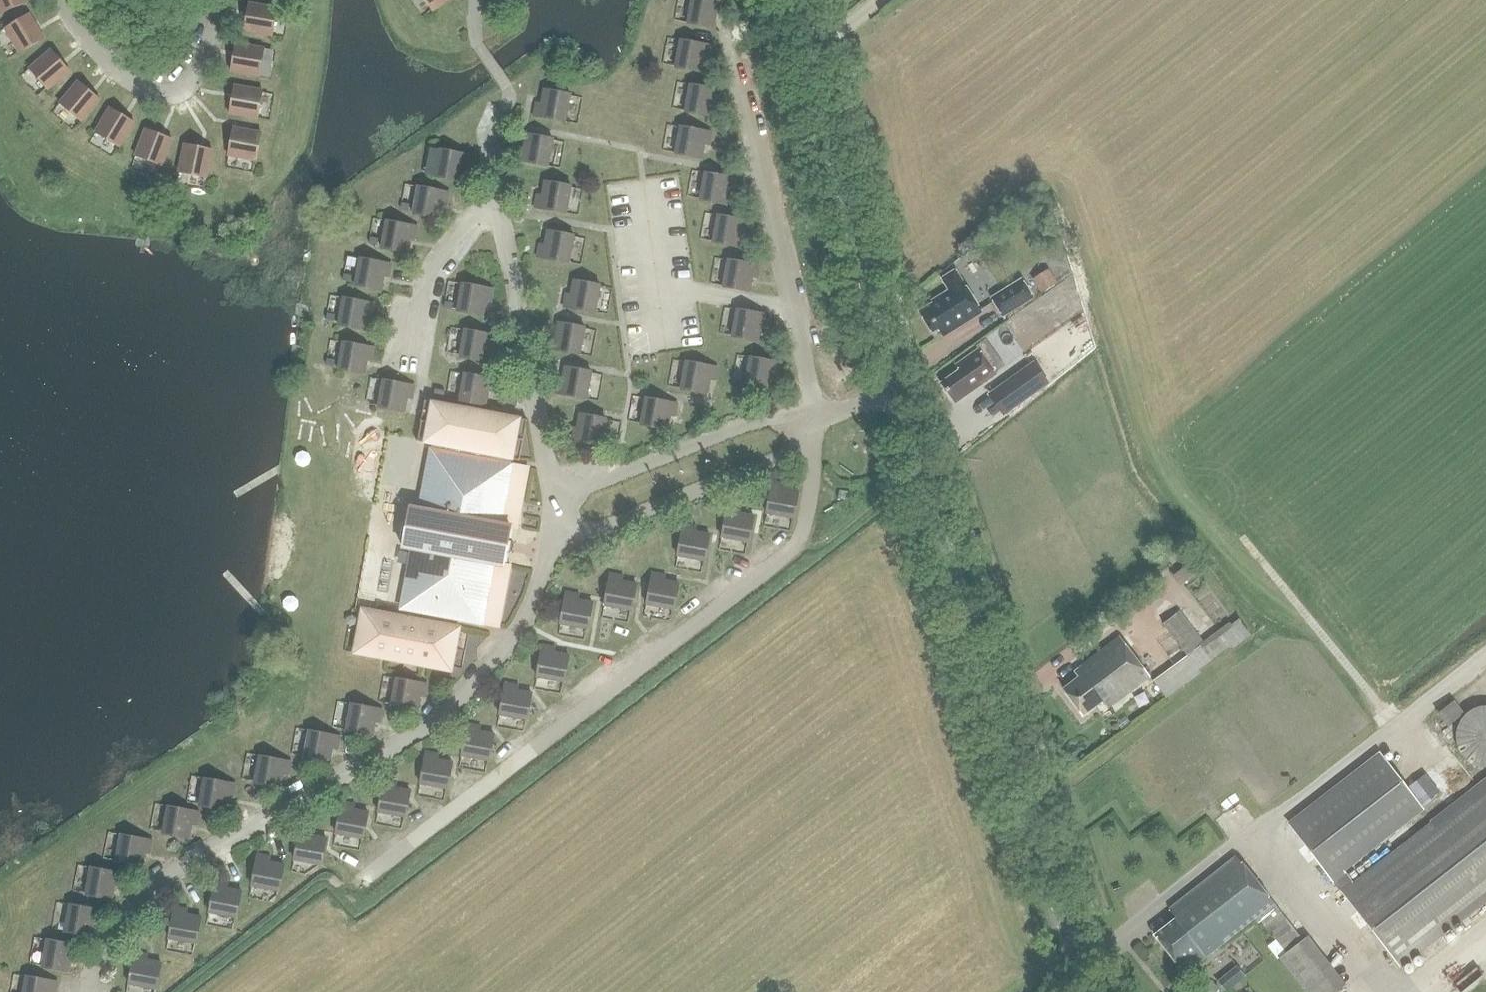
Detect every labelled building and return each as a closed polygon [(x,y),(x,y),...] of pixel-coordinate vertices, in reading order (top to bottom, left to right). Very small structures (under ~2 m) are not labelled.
[(0,14),(27,3),(25,0),(0,0),(0,13),(0,14)] [(432,12),(450,0),(424,0),(432,12)] [(722,15),(724,2),(713,0),(691,0),(687,23),(714,28),(716,14),(722,15)] [(244,32),(272,37),(277,8),(249,3),(244,32)] [(4,29),(19,54),(44,39),(29,14),(4,29)] [(710,60),(712,46),(680,40),(675,68),(702,73),(704,59),(710,60)] [(259,77),(264,49),(235,44),(231,72),(259,77)] [(51,50),(29,69),(48,91),(70,72),(51,50)] [(59,104),(81,122),(100,100),(78,82),(59,104)] [(719,104),(722,91),(690,85),(684,112),(711,117),(714,103),(719,104)] [(257,119),(262,91),(234,86),(229,114),(257,119)] [(536,103),(533,116),(565,122),(570,95),(544,90),(541,104),(536,103)] [(95,133),(119,148),(134,123),(109,108),(95,133)] [(675,154),(702,159),(704,145),(709,146),(712,133),(680,127),(675,154)] [(228,156),(256,161),(261,133),(233,128),(228,156)] [(135,156),(162,167),(172,140),(145,129),(135,156)] [(518,147),(516,161),(548,167),(553,139),(526,134),(523,148),(518,147)] [(178,173),(206,178),(212,150),(184,145),(178,173)] [(469,169),(471,156),(439,150),(434,177),(461,182),(464,168),(469,169)] [(729,191),(734,192),(737,179),(705,173),(699,200),(726,206),(729,191)] [(542,196),(537,195),(534,208),(566,214),(571,187),(544,182),(542,196)] [(447,206),(449,193),(417,187),(412,214),(439,219),(442,205),(447,206)] [(408,210),(410,203),(402,201),(400,209),(408,210)] [(742,234),(747,235),(749,222),(717,216),(712,243),(739,248),(742,234)] [(408,254),(410,239),(415,240),(418,227),(386,221),(381,249),(408,254)] [(569,263),(574,236),(547,231),(544,245),(539,244),(537,258),(569,263)] [(378,244),(379,237),(370,236),(369,243),(378,244)] [(389,278),(392,265),(359,259),(354,286),(381,291),(384,277),(389,278)] [(728,260),(723,287),(749,293),(752,278),(757,279),(760,266),(728,260)] [(1045,270),(1031,279),(1039,293),(1054,284),(1045,270)] [(950,291),(933,301),(934,303),(926,309),(928,313),(922,317),(932,332),(938,329),(942,336),(981,313),(963,284),(964,284),(956,271),(943,279),(950,291)] [(1032,299),(1020,279),(990,297),(1003,317),(1032,299)] [(565,294),(563,307),(595,313),(600,286),(573,281),(571,295),(565,294)] [(457,311),(484,316),(486,302),(491,303),(494,290),(461,284),(457,311)] [(372,318),(375,304),(343,298),(338,326),(365,331),(367,317),(372,318)] [(452,308),(453,301),(445,300),(444,307),(452,308)] [(766,329),(769,316),(736,310),(731,337),(758,342),(761,328),(766,329)] [(335,321),(336,313),(328,312),(326,320),(335,321)] [(550,336),(548,349),(580,355),(585,328),(558,323),(555,337),(550,336)] [(494,349),(496,336),(464,330),(459,357),(486,362),(489,348),(494,349)] [(372,362),(375,349),(343,343),(338,370),(364,375),(367,361),(372,362)] [(959,371),(941,384),(952,399),(960,394),(962,398),(963,398),(996,374),(978,350),(961,362),(956,366),(959,371)] [(335,366),(336,358),(327,357),(326,364),(335,366)] [(779,377),(782,364),(750,358),(745,385),(771,390),(774,376),(779,377)] [(707,395),(710,380),(715,381),(718,368),(686,362),(680,389),(707,395)] [(1031,365),(990,393),(1005,414),(1046,385),(1031,365)] [(564,367),(562,381),(557,380),(554,394),(586,400),(591,372),(564,367)] [(493,393),(496,380),(464,374),(459,401),(486,406),(488,392),(493,393)] [(377,408),(404,413),(407,399),(412,400),(415,386),(383,380),(377,408)] [(450,392),(439,390),(438,397),(448,399),(450,392)] [(517,405),(518,398),(508,396),(506,403),(517,405)] [(645,398),(640,425),(667,430),(670,416),(675,417),(677,404),(645,398)] [(516,473),(518,463),(526,418),(430,400),(422,444),(432,446),(420,509),(411,508),(403,548),(413,550),(400,617),(362,610),(354,653),(451,671),(456,645),(466,647),(469,630),(459,628),(460,620),(481,624),(492,565),(502,566),(509,527),(500,525),(510,472),(516,473)] [(601,447),(606,419),(579,414),(577,428),(571,427),(569,441),(601,447)] [(766,514),(793,519),(799,492),(784,489),(785,484),(772,482),(766,514)] [(848,500),(849,491),(839,489),(838,498),(848,500)] [(749,543),(754,516),(740,514),(741,508),(727,506),(721,538),(749,543)] [(677,556),(704,562),(710,535),(695,532),(696,527),(683,524),(677,556)] [(646,605),(674,610),(679,583),(665,581),(666,575),(652,573),(646,605)] [(604,606),(631,611),(636,584),(622,582),(623,576),(610,574),(604,606)] [(938,582),(925,586),(929,599),(942,595),(938,582)] [(579,595),(566,592),(560,624),(587,630),(592,603),(578,600),(579,595)] [(1166,700),(1202,672),(1199,669),(1227,646),(1230,650),(1248,636),(1237,621),(1231,626),(1227,622),(1203,641),(1178,610),(1160,625),(1184,654),(1151,681),(1166,700)] [(1103,701),(1108,708),(1149,677),(1119,637),(1081,665),(1083,667),(1074,673),(1078,678),(1063,690),(1083,716),(1103,701)] [(569,656),(555,653),(556,648),(543,645),(536,677),(564,682),(569,656)] [(417,711),(420,697),(425,698),(428,685),(396,679),(391,706),(417,711)] [(519,685),(505,683),(499,715),(527,720),(532,693),(518,691),(519,685)] [(375,723),(380,724),(383,710),(351,704),(345,732),(372,737),(375,723)] [(1454,736),(1456,746),(1460,755),(1467,762),(1476,766),(1485,767),(1485,706),(1485,705),(1476,707),(1467,711),(1460,718),(1456,727),(1454,736)] [(489,761),(494,734),(480,732),(481,727),(468,724),(462,756),(489,761)] [(338,750),(340,737),(308,731),(303,759),(330,764),(333,749),(338,750)] [(447,789),(452,762),(438,760),(439,755),(426,752),(420,784),(447,789)] [(1354,883),(1345,872),(1425,810),(1380,753),(1288,825),(1401,967),(1485,900),(1485,779),(1354,883)] [(254,784),(281,789),(283,775),(289,776),(291,762),(259,756),(254,784)] [(199,806),(226,811),(228,797),(234,798),(236,785),(204,779),(199,806)] [(378,813),(405,818),(410,791),(396,788),(397,783),(384,781),(378,813)] [(363,839),(368,812),(354,810),(355,804),(342,802),(336,834),(363,839)] [(197,826),(199,813),(167,807),(162,834),(189,839),(192,825),(197,826)] [(312,836),(313,831),(300,828),(294,860),(321,865),(327,838),(312,836)] [(115,863),(142,868),(145,854),(150,854),(153,841),(121,835),(115,863)] [(284,865),(270,862),(271,857),(258,854),(252,887),(279,892),(284,865)] [(1176,919),(1155,936),(1179,967),(1186,962),(1191,968),(1257,916),(1276,940),(1292,928),(1236,856),(1169,909),(1176,919)] [(115,886),(120,887),(122,874),(90,868),(85,895),(112,900),(115,886)] [(209,913),(236,918),(241,891),(227,889),(228,884),(215,881),(209,913)] [(179,900),(177,908),(175,907),(168,939),(196,944),(201,918),(187,915),(189,902),(179,900)] [(91,937),(94,923),(99,924),(101,911),(69,905),(64,932),(91,937)] [(71,958),(76,959),(79,946),(47,940),(42,967),(69,972),(71,958)] [(156,990),(161,963),(147,960),(148,955),(135,953),(129,985),(156,990)] [(1238,965),(1218,977),(1225,988),(1245,977),(1238,965)] [(58,983),(26,977),(23,991),(56,991),(58,983)] [(1218,986),(1208,982),(1204,991),(1216,991),(1218,986)]
